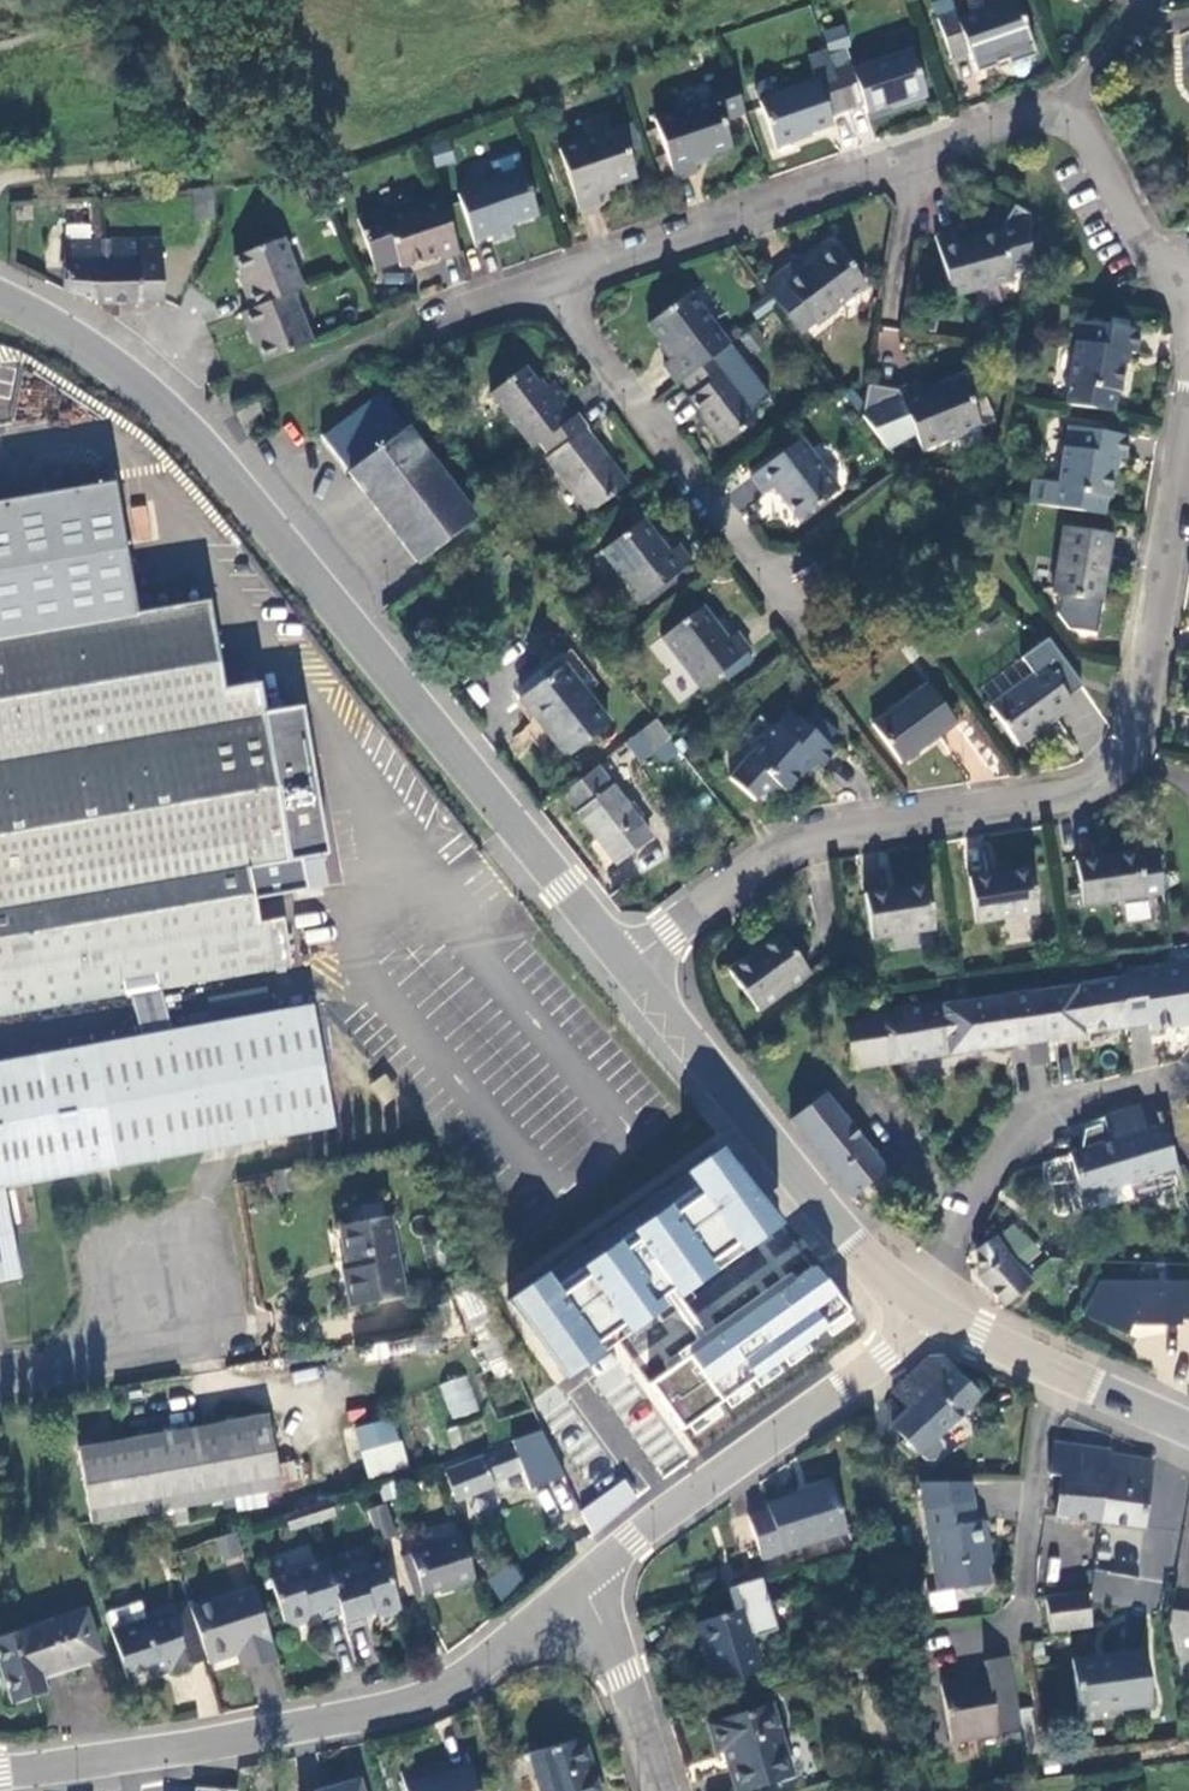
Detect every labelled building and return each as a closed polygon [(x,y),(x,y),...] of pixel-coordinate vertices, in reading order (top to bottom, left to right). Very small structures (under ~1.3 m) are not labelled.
[(961,20),(959,15),(941,20),(954,59),(970,54),(972,62),(1006,51),(1008,56),(1034,48),(1019,2),(961,20)] [(832,64),(833,67),(853,61),(849,50),(830,57),(832,64)] [(835,72),(848,111),(865,105),(867,112),(901,100),(903,104),(928,95),(912,51),(856,70),(854,65),(835,72)] [(830,57),(828,52),(808,59),(812,71),(832,64),(830,57)] [(835,72),(854,65),(853,61),(833,67),(835,72)] [(831,116),(848,111),(835,72),(833,67),(832,64),(812,71),(816,84),(786,94),(782,82),(776,78),(763,82),(759,93),(778,147),(802,139),(801,135),(833,124),(831,116)] [(725,120),(745,112),(731,73),(710,81),(716,98),(656,120),(677,179),(698,172),(694,161),(735,147),(725,120)] [(636,177),(620,130),(560,151),(580,209),(600,203),(596,191),(636,177)] [(543,214),(528,172),(459,195),(475,243),(493,237),(495,242),(517,236),(512,223),(543,214)] [(213,220),(212,189),(195,191),(197,221),(213,220)] [(439,261),(460,253),(441,199),(386,219),(383,210),(359,219),(376,271),(400,262),(401,266),(437,254),(439,261)] [(961,244),(958,232),(936,237),(954,296),(1015,279),(1001,233),(961,244)] [(252,328),(264,362),(313,344),(294,293),(304,289),(284,238),(239,256),(251,290),(247,292),(253,308),(242,312),(248,329),(252,328)] [(65,243),(63,293),(97,302),(94,242),(65,243)] [(97,302),(97,306),(143,304),(144,301),(163,301),(161,242),(94,242),(97,302)] [(790,269),(765,288),(780,308),(803,337),(819,324),(820,325),(871,285),(840,247),(807,272),(799,262),(790,269)] [(665,365),(680,385),(684,382),(718,356),(731,346),(690,295),(650,326),(675,358),(665,365)] [(1068,406),(1116,414),(1121,391),(1128,352),(1138,354),(1141,331),(1081,321),(1068,406)] [(731,372),(718,356),(684,382),(697,398),(694,401),(728,444),(759,419),(726,376),(731,372)] [(539,445),(575,418),(564,404),(568,401),(554,383),(545,391),(528,368),(491,396),(532,451),(539,445)] [(925,394),(921,383),(899,392),(869,387),(864,417),(889,450),(903,439),(918,432),(926,450),(986,425),(965,377),(925,394)] [(589,429),(579,414),(575,418),(539,445),(549,458),(546,460),(589,516),(628,486),(586,431),(589,429)] [(475,519),(406,428),(348,472),(416,563),(475,519)] [(1034,505),(1104,516),(1107,498),(1109,498),(1116,459),(1126,460),(1130,438),(1069,428),(1060,484),(1038,481),(1034,505)] [(842,490),(803,441),(756,477),(769,494),(775,489),(800,521),(842,490)] [(128,992),(158,987),(285,965),(277,919),(252,923),(242,866),(306,856),(290,761),(306,759),(297,705),(260,712),(254,680),(218,687),(203,598),(145,608),(142,591),(127,593),(107,478),(0,496),(0,1014),(128,992)] [(1034,505),(1038,481),(1032,480),(1029,504),(1034,505)] [(124,511),(135,545),(155,538),(144,504),(124,511)] [(641,600),(644,597),(686,566),(692,561),(678,544),(669,551),(643,518),(602,549),(641,600)] [(1100,602),(1111,536),(1064,529),(1052,596),(1100,602)] [(686,566),(644,597),(648,603),(690,572),(686,566)] [(729,642),(702,608),(662,638),(702,689),(751,652),(738,635),(729,642)] [(1019,659),(978,688),(988,702),(1029,673),(1019,659)] [(609,723),(564,665),(521,699),(566,756),(609,723)] [(1075,706),(1047,667),(993,708),(1021,746),(1075,706)] [(960,724),(930,686),(875,726),(905,766),(960,724)] [(837,756),(790,713),(747,759),(728,779),(755,804),(759,800),(777,793),(780,790),(787,796),(813,767),(820,774),(837,756)] [(655,720),(638,733),(651,749),(667,737),(655,720)] [(306,759),(290,761),(306,856),(322,853),(306,759)] [(649,836),(596,770),(564,795),(579,815),(578,816),(615,862),(649,836)] [(1135,851),(1075,861),(1084,906),(1162,893),(1163,901),(1165,901),(1155,838),(1133,842),(1135,851)] [(868,887),(889,885),(885,854),(864,857),(868,887)] [(1038,914),(1030,868),(969,879),(977,924),(1038,914)] [(935,930),(926,885),(866,895),(875,941),(935,930)] [(809,976),(779,935),(729,972),(759,1013),(809,976)] [(1176,968),(1179,989),(1188,987),(1188,966),(1176,968)] [(1176,968),(1121,976),(1124,998),(1179,989),(1176,968)] [(1048,1037),(1128,1024),(1124,998),(1121,976),(1040,989),(1048,1037)] [(128,992),(136,1035),(165,1030),(158,987),(128,992)] [(1048,1037),(1040,989),(952,1003),(948,1001),(957,1052),(1028,1040),(1048,1037)] [(1124,998),(1128,1024),(1184,1015),(1179,989),(1124,998)] [(883,1011),(892,1061),(957,1052),(948,1001),(883,1011)] [(24,1269),(8,1183),(330,1124),(309,1006),(165,1030),(136,1035),(0,1059),(0,1274),(24,1269)] [(854,1068),(892,1061),(883,1011),(846,1017),(854,1068)] [(1031,1062),(1051,1059),(1048,1037),(1028,1040),(1031,1062)] [(793,1118),(854,1193),(887,1167),(826,1091),(793,1118)] [(1144,1105),(1107,1116),(1109,1122),(1115,1140),(1084,1150),(1073,1153),(1085,1193),(1178,1165),(1163,1115),(1156,1117),(1158,1126),(1151,1128),(1144,1105)] [(1084,1150),(1115,1140),(1109,1122),(1088,1129),(1084,1150)] [(780,1224),(728,1151),(506,1305),(557,1385),(780,1224)] [(350,1302),(408,1293),(394,1215),(341,1224),(348,1266),(344,1267),(350,1302)] [(979,1273),(1005,1301),(1032,1281),(1010,1256),(996,1236),(978,1247),(979,1273)] [(1029,1241),(1016,1252),(1030,1269),(1043,1258),(1029,1241)] [(649,1383),(682,1430),(848,1311),(816,1265),(649,1383)] [(1100,1278),(1096,1276),(1085,1309),(1084,1318),(1140,1338),(1139,1369),(1147,1346),(1156,1349),(1156,1372),(1163,1352),(1178,1357),(1178,1374),(1188,1374),(1188,1280),(1100,1278)] [(928,1358),(893,1389),(909,1407),(891,1423),(917,1452),(978,1396),(945,1358),(942,1357),(938,1356),(933,1356),(928,1358)] [(451,1420),(479,1411),(468,1375),(440,1383),(451,1420)] [(281,1488),(270,1416),(81,1447),(92,1518),(236,1495),(264,1490),(281,1488)] [(353,1427),(366,1477),(407,1466),(394,1416),(353,1427)] [(1108,1453),(1109,1448),(1053,1442),(1049,1473),(1060,1475),(1056,1513),(1100,1518),(1108,1453)] [(444,1468),(456,1496),(495,1482),(493,1477),(521,1467),(513,1445),(484,1456),(483,1453),(444,1468)] [(1151,1459),(1108,1453),(1100,1518),(1144,1524),(1151,1459)] [(625,1479),(582,1512),(592,1534),(635,1499),(625,1479)] [(760,1558),(846,1531),(830,1483),(764,1505),(766,1510),(747,1516),(760,1558)] [(264,1490),(236,1495),(238,1510),(267,1506),(264,1490)] [(973,1520),(969,1497),(921,1505),(935,1592),(984,1585),(981,1569),(991,1568),(983,1518),(973,1520)] [(327,1498),(326,1499),(301,1506),(305,1522),(332,1513),(327,1498)] [(383,1502),(365,1508),(376,1540),(394,1535),(383,1502)] [(280,1514),(285,1529),(305,1522),(301,1506),(280,1514)] [(442,1558),(450,1583),(452,1582),(453,1584),(475,1577),(464,1546),(458,1531),(406,1549),(407,1553),(399,1556),(400,1558),(434,1548),(442,1558)] [(220,1561),(237,1555),(229,1532),(212,1538),(220,1561)] [(421,1593),(450,1583),(442,1558),(434,1548),(400,1558),(412,1592),(421,1589),(421,1593)] [(334,1576),(327,1578),(338,1608),(343,1624),(364,1617),(362,1611),(369,1609),(378,1613),(398,1606),(382,1559),(364,1565),(363,1562),(333,1572),(334,1576)] [(266,1579),(267,1582),(281,1621),(289,1624),(303,1619),(308,1612),(316,1608),(318,1614),(338,1608),(327,1578),(322,1560),(313,1563),(312,1560),(283,1570),(284,1573),(266,1579)] [(488,1578),(497,1596),(523,1582),(514,1565),(488,1578)] [(251,1663),(252,1665),(272,1658),(248,1586),(186,1607),(186,1608),(203,1657),(205,1663),(230,1654),(228,1649),(244,1643),(251,1663)] [(1087,1592),(1076,1593),(1047,1597),(1052,1630),(1091,1626),(1087,1592)] [(793,1618),(789,1593),(696,1622),(717,1684),(761,1671),(749,1632),(793,1618)] [(165,1613),(109,1632),(126,1679),(162,1666),(168,1670),(203,1657),(186,1608),(186,1607),(183,1600),(169,1605),(165,1613)] [(80,1609),(0,1638),(0,1671),(10,1700),(41,1690),(36,1675),(96,1654),(80,1609)] [(1170,1614),(1169,1618),(1169,1621),(1179,1671),(1188,1671),(1188,1614),(1170,1614)] [(950,1623),(952,1655),(983,1653),(981,1621),(950,1623)] [(234,1653),(239,1667),(251,1663),(244,1643),(228,1649),(230,1654),(234,1653)] [(1083,1712),(1153,1701),(1144,1649),(1074,1661),(1083,1712)] [(951,1740),(1021,1728),(1009,1656),(985,1660),(987,1675),(942,1683),(951,1740)] [(792,1773),(770,1705),(707,1724),(715,1751),(723,1749),(735,1790),(792,1773)] [(1024,1711),(1032,1753),(1045,1750),(1035,1708),(1024,1711)] [(581,1738),(529,1754),(541,1790),(598,1790),(581,1738)] [(469,1766),(403,1784),(405,1790),(477,1790),(469,1766)] [(359,1779),(315,1790),(363,1790),(359,1779)]
